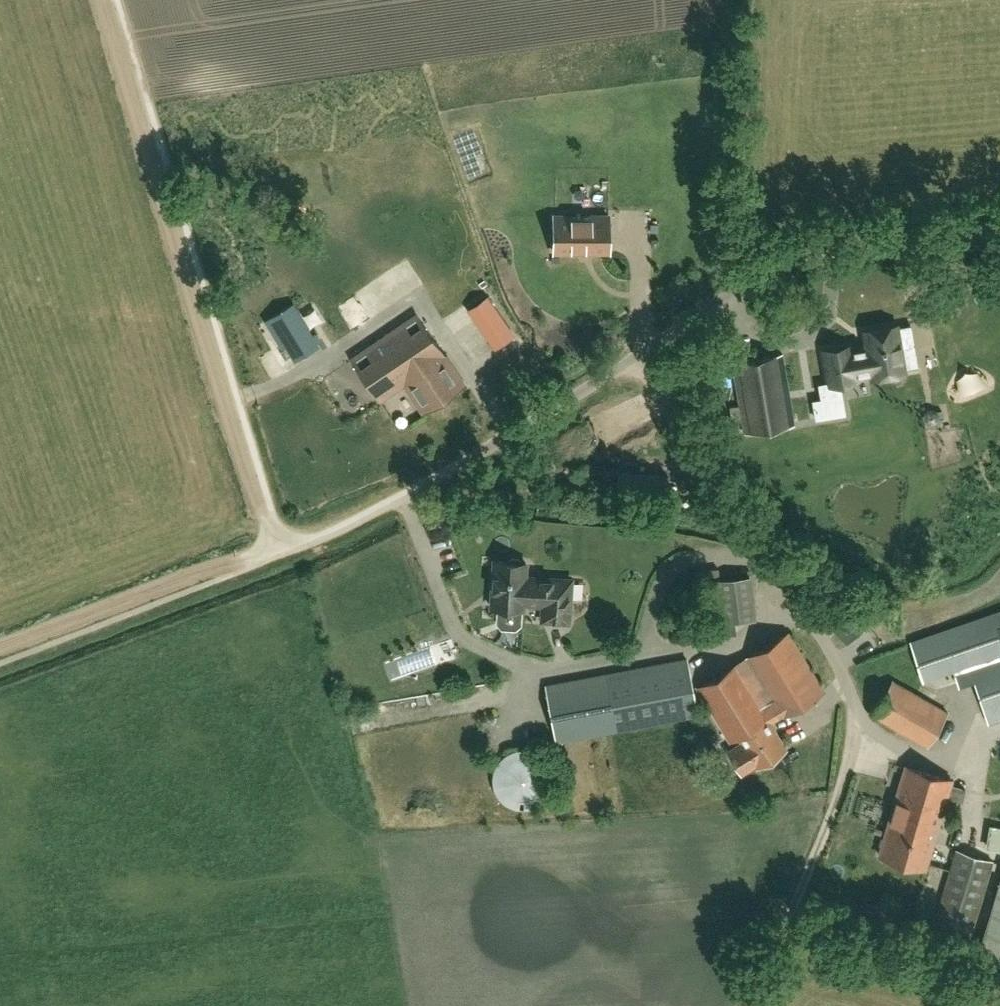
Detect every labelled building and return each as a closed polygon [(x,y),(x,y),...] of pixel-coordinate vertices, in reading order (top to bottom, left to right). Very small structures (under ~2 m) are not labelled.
[(461,154),(446,165),(455,178),(470,167),(461,154)] [(608,215),(590,215),(573,215),(554,215),(554,252),(608,252),(608,215)] [(329,274),(304,290),(333,334),(358,317),(329,274)] [(293,359),(317,345),(292,304),(268,318),(293,359)] [(424,412),(462,384),(416,316),(352,359),(379,399),(403,383),(424,412)] [(905,385),(902,371),(894,325),(864,331),(867,346),(841,350),(846,378),(871,373),(874,390),(905,385)] [(495,348),(513,335),(506,326),(488,338),(495,348)] [(744,431),(794,423),(782,354),(733,362),(744,431)] [(622,467),(584,464),(581,491),(664,499),(667,472),(622,469),(622,467)] [(573,580),(531,577),(526,577),(527,563),(522,563),(519,559),(512,559),(508,562),(495,561),(492,607),(524,609),(524,604),(544,605),(543,621),(570,623),(573,580)] [(737,634),(736,622),(756,620),(752,576),(709,580),(712,607),(688,610),(691,639),(737,634)] [(909,641),(923,680),(953,670),(958,685),(974,680),(989,722),(999,718),(999,609),(909,641)] [(785,717),(825,691),(790,633),(700,687),(732,741),(740,736),(743,742),(729,751),(743,775),(757,766),(758,767),(787,749),(771,723),(784,715),(785,717)] [(558,742),(698,716),(688,659),(548,685),(558,742)] [(928,747),(948,712),(893,681),(873,716),(928,747)] [(548,798),(553,789),(554,779),(553,770),(548,761),(541,754),(532,750),(522,749),(512,752),(504,757),(498,765),(495,774),(495,784),(498,794),(504,801),(512,807),(522,809),(532,808),(541,804),(548,798)] [(959,803),(964,788),(951,784),(952,780),(904,767),(876,854),(922,869),(944,798),(959,803)] [(985,848),(999,851),(999,827),(989,825),(985,848)] [(933,926),(969,937),(992,861),(956,850),(933,926)] [(981,941),(999,947),(999,877),(981,941)]
